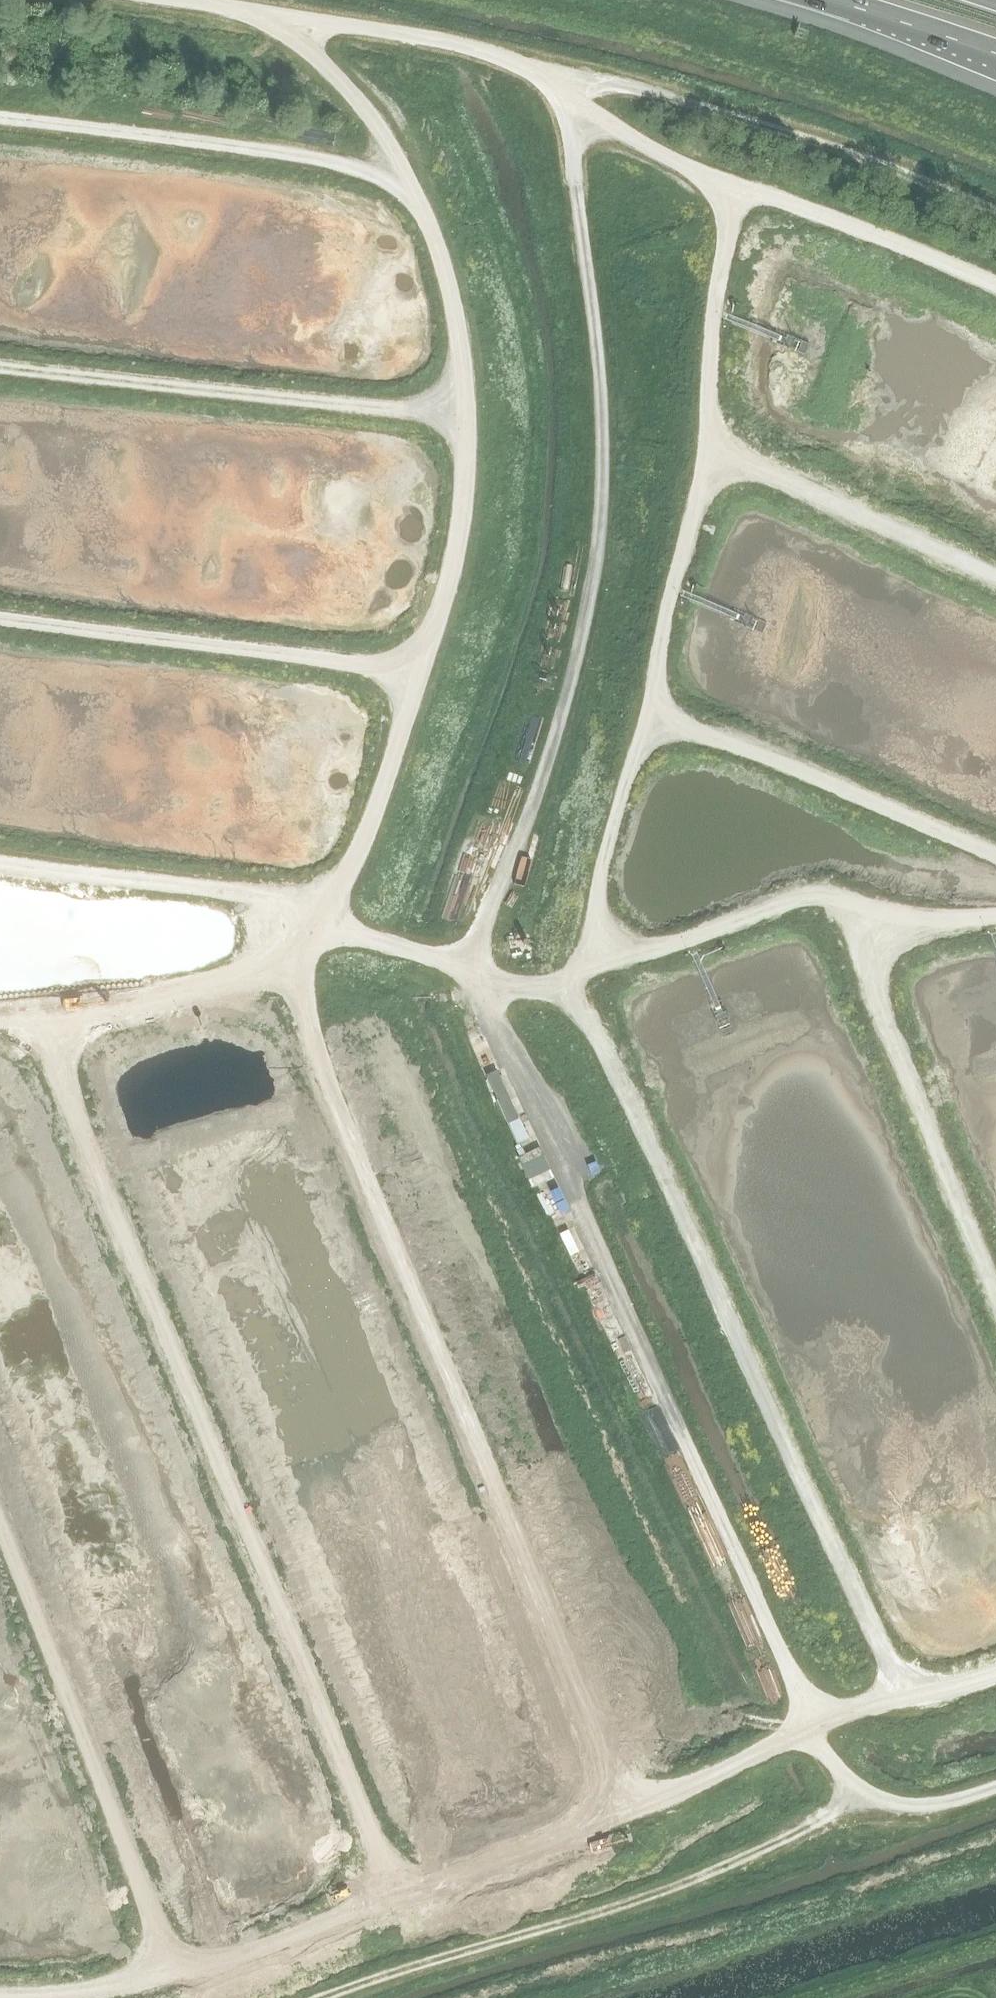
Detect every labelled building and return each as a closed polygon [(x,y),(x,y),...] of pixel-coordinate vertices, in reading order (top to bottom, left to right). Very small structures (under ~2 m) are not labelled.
[(520,1141),(529,1137),(502,1077),(493,1081),(520,1141)] [(520,1155),(533,1186),(555,1177),(541,1145),(520,1155)]
